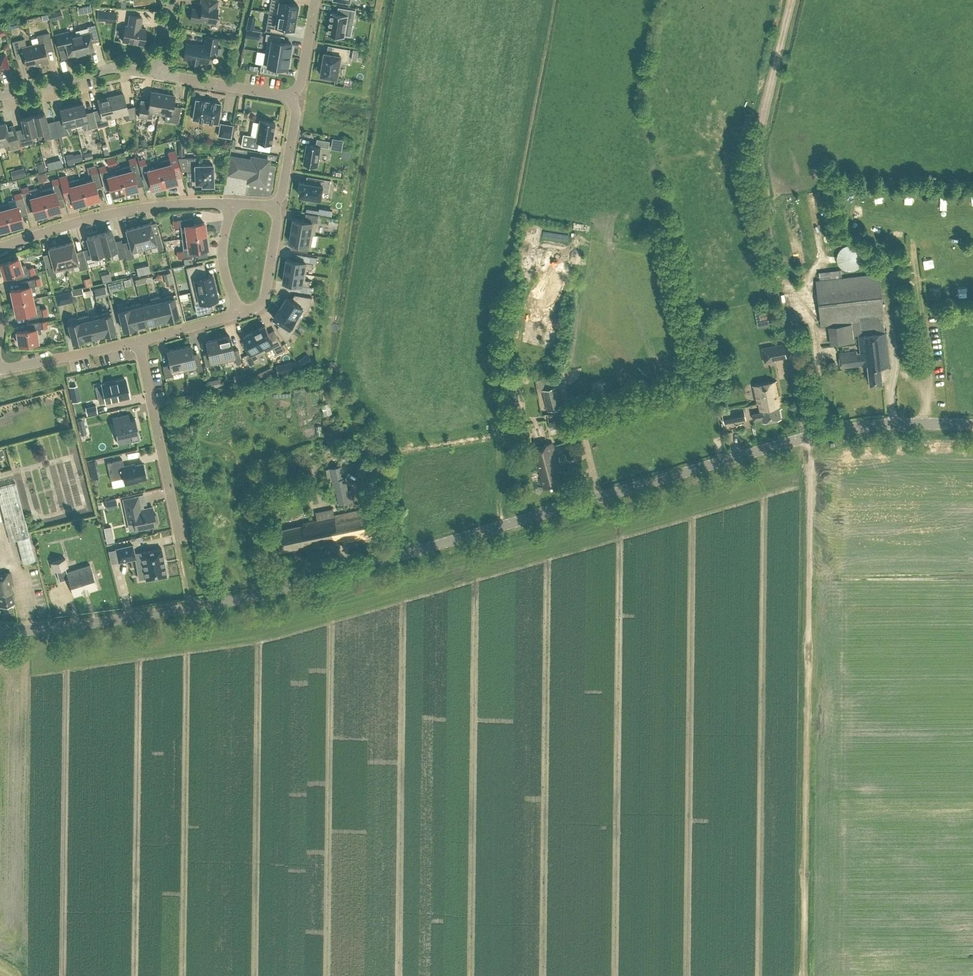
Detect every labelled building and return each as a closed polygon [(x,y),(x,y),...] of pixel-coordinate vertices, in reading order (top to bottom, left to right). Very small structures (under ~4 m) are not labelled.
[(215,22),(217,8),(216,7),(217,0),(201,0),(199,9),(192,8),(190,19),(199,21),(200,20),(215,22)] [(268,11),(295,16),(296,14),(297,14),(299,6),(297,6),(297,4),(287,2),(284,1),(284,0),(270,0),(268,11)] [(356,9),(339,6),(338,12),(332,11),(328,33),(344,36),(346,23),(353,24),(356,9)] [(109,17),(109,8),(98,7),(97,16),(109,17)] [(265,30),(282,32),(283,26),(286,27),(293,28),(295,16),(268,11),(265,30)] [(140,24),(142,16),(129,14),(128,25),(125,25),(122,41),(143,44),(146,28),(139,27),(140,24)] [(88,31),(76,34),(81,54),(87,53),(86,52),(94,50),(92,42),(93,40),(99,39),(95,24),(87,26),(88,31)] [(81,54),(76,34),(70,36),(68,30),(55,34),(58,49),(65,47),(66,48),(68,56),(76,54),(76,56),(81,54)] [(38,43),(32,44),(37,64),(48,61),(45,51),(53,49),(49,32),(36,35),(38,43)] [(267,39),(265,51),(289,55),(289,53),(291,54),(292,45),(290,45),(291,42),(280,40),(281,34),(266,32),(265,39),(267,39)] [(215,53),(218,37),(206,35),(204,45),(200,44),(200,45),(186,42),(183,58),(191,60),(191,62),(197,63),(197,61),(207,63),(207,61),(210,61),(210,57),(208,56),(209,52),(215,53)] [(37,64),(32,44),(26,46),(24,38),(12,41),(16,58),(24,56),(26,67),(37,64)] [(325,51),(321,75),(326,75),(326,77),(332,77),(332,76),(337,77),(340,60),(348,62),(350,48),(332,46),(331,52),(325,51)] [(289,55),(265,51),(263,63),(261,63),(259,71),(275,73),(276,66),(286,68),(287,66),(289,66),(290,57),(288,57),(289,55)] [(8,67),(5,53),(0,54),(0,69),(8,67)] [(153,111),(159,113),(162,93),(151,91),(149,100),(141,99),(138,116),(152,118),(153,111)] [(123,93),(110,96),(115,116),(124,114),(126,120),(135,118),(135,106),(127,107),(123,93)] [(162,93),(159,113),(165,114),(164,120),(170,121),(178,122),(180,108),(180,107),(172,106),(174,95),(162,93)] [(100,108),(93,110),(97,126),(104,124),(104,125),(109,124),(107,118),(115,116),(110,96),(97,99),(100,108)] [(192,118),(217,123),(221,103),(195,99),(192,118)] [(83,102),(71,105),(76,126),(82,124),(83,129),(97,126),(93,110),(85,112),(83,102)] [(62,118),(54,120),(58,136),(72,132),(71,127),(76,126),(71,105),(60,108),(62,118)] [(44,112),(33,115),(38,136),(43,134),(44,139),(58,136),(54,120),(46,122),(44,112)] [(23,127),(15,129),(19,145),(33,142),(32,137),(38,136),(33,115),(21,118),(23,127)] [(237,144),(241,145),(257,148),(258,142),(271,144),(275,122),(259,119),(256,135),(243,133),(239,133),(237,144)] [(4,143),(6,149),(20,146),(19,145),(15,129),(14,123),(6,125),(5,122),(0,123),(0,144),(4,143)] [(220,123),(218,135),(230,137),(232,125),(220,123)] [(307,143),(304,163),(318,165),(321,145),(329,147),(330,140),(317,138),(316,144),(307,143)] [(163,179),(164,185),(177,181),(174,172),(180,170),(179,167),(175,150),(168,152),(171,163),(164,165),(162,160),(158,161),(163,179)] [(74,163),(74,162),(72,154),(72,153),(65,154),(67,165),(74,163)] [(232,156),(229,173),(248,176),(248,181),(264,184),(265,182),(266,181),(266,179),(267,176),(266,175),(268,159),(252,157),(251,159),(232,156)] [(187,169),(187,171),(195,171),(195,179),(195,182),(202,182),(202,184),(204,184),(204,186),(211,186),(211,184),(213,184),(212,163),(195,164),(195,157),(186,157),(178,157),(181,170),(187,169)] [(163,179),(158,161),(154,163),(155,167),(147,169),(145,162),(146,162),(145,158),(138,160),(139,164),(143,177),(149,176),(152,188),(164,185),(163,179)] [(118,168),(125,191),(137,188),(134,176),(139,175),(140,175),(136,161),(129,162),(129,163),(129,165),(123,167),(118,168)] [(39,171),(45,170),(43,162),(37,163),(39,171)] [(104,189),(111,188),(113,195),(125,191),(118,168),(114,169),(115,174),(108,175),(105,164),(98,166),(104,189)] [(19,176),(26,174),(24,166),(17,168),(19,176)] [(80,178),(86,202),(98,199),(95,188),(101,186),(98,171),(97,167),(90,169),(91,173),(93,180),(86,182),(84,176),(80,178)] [(61,182),(65,198),(65,201),(72,199),(74,205),(86,202),(80,178),(68,181),(66,174),(59,176),(61,182)] [(330,180),(316,177),(315,183),(299,180),(297,189),(299,189),(298,195),(321,198),(322,189),(329,190),(330,180)] [(46,188),(41,189),(48,213),(60,209),(57,199),(63,197),(59,182),(58,178),(51,180),(53,184),(55,190),(47,192),(46,188)] [(21,192),(22,196),(26,208),(33,206),(35,216),(48,213),(41,189),(37,190),(38,195),(31,197),(29,190),(22,192),(21,192)] [(800,195),(791,197),(794,209),(803,207),(800,195)] [(8,202),(4,204),(10,227),(22,224),(19,212),(26,210),(26,208),(22,196),(21,196),(15,198),(17,205),(9,207),(8,202)] [(815,197),(809,197),(811,214),(817,213),(815,197)] [(10,227),(4,204),(0,205),(0,207),(1,209),(0,209),(0,230),(10,227)] [(313,233),(313,234),(316,234),(319,214),(306,212),(305,219),(294,218),(292,230),(313,233)] [(181,233),(182,237),(206,234),(204,222),(193,223),(192,217),(177,219),(173,219),(173,226),(178,226),(178,225),(185,225),(186,232),(181,233)] [(150,222),(138,225),(143,246),(150,244),(152,251),(163,248),(158,232),(159,234),(154,236),(150,222)] [(122,242),(126,258),(139,255),(138,248),(143,246),(138,225),(125,229),(129,242),(123,244),(122,242)] [(111,229),(99,233),(104,252),(110,251),(112,259),(126,256),(126,258),(122,242),(121,238),(121,241),(115,243),(111,229)] [(311,245),(313,234),(313,233),(292,230),(290,242),(295,242),(294,248),(308,251),(309,245),(311,245)] [(1,232),(3,240),(11,238),(10,231),(1,232)] [(82,249),(87,266),(99,263),(97,254),(104,252),(99,233),(86,236),(90,249),(83,251),(82,249)] [(182,242),(183,250),(181,250),(177,250),(178,257),(182,256),(197,254),(196,248),(207,246),(206,234),(182,237),(182,242)] [(72,241),(60,244),(66,265),(72,263),(74,270),(87,267),(87,266),(82,249),(83,252),(76,254),(72,241)] [(66,265),(60,244),(48,247),(53,263),(47,265),(50,276),(62,273),(60,266),(66,265)] [(848,270),(851,270),(854,269),(856,268),(859,267),(861,264),(862,262),(863,259),(863,256),(863,253),(861,250),(860,248),(857,246),(854,244),(851,244),(848,244),(845,245),(843,246),(841,248),(839,250),(838,253),(837,256),(837,259),(838,262),(840,265),(842,267),(845,269),(848,270)] [(33,248),(35,254),(35,255),(42,253),(41,252),(39,245),(33,248)] [(305,254),(304,260),(313,262),(316,262),(317,256),(305,254)] [(18,257),(0,263),(0,265),(3,275),(14,272),(16,278),(31,274),(35,272),(33,267),(33,266),(26,268),(25,264),(21,265),(18,257)] [(287,258),(285,269),(307,273),(307,267),(312,268),(313,262),(304,260),(287,258)] [(914,261),(906,262),(907,270),(915,268),(914,261)] [(186,266),(191,291),(215,285),(212,273),(206,274),(204,275),(201,262),(186,266)] [(890,276),(895,276),(895,279),(906,279),(905,267),(894,268),(895,272),(890,272),(890,276)] [(761,269),(763,279),(771,277),(768,268),(761,269)] [(307,273),(285,269),(283,281),(300,284),(310,285),(311,279),(306,279),(307,273)] [(821,325),(852,321),(852,323),(854,334),(858,334),(860,353),(860,358),(855,359),(854,350),(839,352),(840,366),(868,364),(868,369),(867,369),(868,374),(869,374),(870,383),(882,382),(881,366),(889,365),(886,332),(885,332),(884,314),(880,273),(842,277),(841,269),(819,271),(820,279),(816,280),(821,325)] [(85,286),(92,284),(90,276),(83,278),(85,286)] [(10,290),(13,302),(28,299),(33,298),(31,290),(35,289),(34,285),(41,283),(40,277),(31,279),(20,281),(21,287),(10,290)] [(763,279),(766,292),(767,292),(774,291),(771,277),(763,279)] [(68,289),(75,287),(73,279),(66,281),(68,289)] [(312,286),(310,285),(300,284),(299,290),(311,292),(312,286)] [(215,285),(191,291),(194,303),(218,297),(215,285)] [(287,296),(280,307),(301,320),(311,304),(312,296),(295,293),(292,299),(287,296)] [(150,297),(151,302),(156,320),(167,318),(162,297),(161,294),(150,297)] [(173,294),(162,297),(167,318),(178,315),(173,294)] [(39,304),(34,305),(33,298),(28,299),(13,302),(16,314),(26,312),(28,318),(39,315),(48,313),(47,307),(40,308),(39,304)] [(134,326),(129,305),(123,306),(122,301),(116,303),(123,329),(134,326)] [(140,305),(141,304),(140,302),(129,305),(134,326),(145,323),(140,305)] [(151,302),(141,304),(140,305),(145,323),(156,320),(151,302)] [(301,320),(280,307),(274,317),(281,322),(277,328),(287,341),(301,320)] [(763,321),(774,318),(772,308),(760,310),(763,321)] [(110,311),(99,313),(104,333),(115,330),(110,311)] [(99,313),(89,316),(94,336),(104,333),(99,313)] [(89,316),(88,314),(78,316),(83,338),(94,336),(89,316)] [(745,323),(756,323),(756,315),(745,315),(745,323)] [(83,338),(78,316),(67,319),(72,341),(83,338)] [(16,331),(18,343),(38,341),(36,333),(41,332),(40,328),(47,327),(46,320),(42,320),(42,321),(26,323),(27,329),(16,331)] [(855,341),(854,334),(852,323),(829,326),(831,344),(855,341)] [(254,330),(265,351),(273,347),(277,354),(285,349),(279,337),(273,340),(265,324),(254,330)] [(259,354),(265,351),(254,330),(243,335),(251,351),(246,354),(251,365),(261,360),(259,354)] [(229,335),(217,338),(223,361),(234,358),(236,363),(241,362),(238,348),(233,350),(229,335)] [(223,361),(217,338),(205,340),(208,352),(203,353),(205,365),(223,361)] [(178,347),(184,370),(194,368),(195,370),(202,368),(199,354),(193,355),(190,344),(178,347)] [(772,345),(762,348),(765,361),(775,359),(775,357),(772,345)] [(174,372),(184,370),(178,347),(166,349),(170,364),(165,365),(167,376),(174,374),(174,372)] [(303,368),(307,365),(301,357),(298,360),(303,368)] [(296,360),(291,361),(293,370),(302,369),(296,360)] [(241,373),(239,374),(241,381),(247,380),(246,372),(241,373)] [(125,378),(101,383),(105,401),(106,401),(129,396),(125,378)] [(594,391),(605,388),(602,378),(591,381),(594,391)] [(755,402),(758,401),(779,397),(775,380),(752,385),(755,402)] [(542,389),(548,409),(562,406),(556,385),(542,389)] [(511,415),(512,415),(519,413),(513,388),(505,390),(511,415)] [(541,388),(526,391),(532,415),(547,412),(541,388)] [(779,397),(758,401),(760,411),(752,412),(753,419),(762,417),(763,420),(781,417),(779,408),(781,408),(779,397)] [(95,404),(85,406),(87,414),(97,411),(95,404)] [(733,409),(723,411),(725,422),(735,420),(733,409)] [(117,422),(122,443),(140,439),(137,426),(138,426),(135,417),(132,418),(129,418),(128,412),(112,416),(113,423),(117,422)] [(519,413),(512,415),(512,417),(513,421),(525,418),(523,412),(522,412),(519,413)] [(539,469),(540,468),(549,466),(548,463),(550,462),(549,460),(553,459),(557,458),(553,442),(533,447),(539,469)] [(143,463),(135,464),(134,463),(124,465),(122,458),(107,462),(110,479),(123,477),(124,483),(138,480),(138,479),(146,477),(143,463)] [(549,466),(540,468),(545,487),(561,483),(558,470),(560,470),(557,458),(553,459),(549,460),(550,462),(548,463),(549,466)] [(95,464),(88,466),(90,472),(90,475),(97,473),(95,464)] [(346,477),(344,477),(341,465),(326,468),(329,480),(332,480),(335,492),(337,491),(339,503),(354,500),(352,488),(348,489),(346,477)] [(15,482),(0,486),(0,502),(10,540),(17,539),(23,562),(35,559),(15,482)] [(135,496),(123,499),(127,517),(133,515),(134,521),(135,528),(156,524),(155,522),(157,522),(156,513),(154,513),(152,506),(144,508),(140,509),(139,504),(137,505),(135,496)] [(105,501),(107,508),(116,506),(115,499),(105,501)] [(336,538),(343,537),(339,520),(340,520),(338,514),(334,515),(332,507),(315,511),(317,518),(303,521),(303,524),(278,529),(282,550),(315,544),(316,546),(337,542),(336,538)] [(339,520),(343,537),(343,540),(371,535),(366,508),(338,514),(340,520),(339,520)] [(132,544),(116,546),(119,562),(135,559),(137,568),(143,567),(145,579),(166,575),(161,547),(134,552),(132,544)] [(67,572),(65,566),(67,566),(65,557),(51,562),(53,570),(56,569),(59,580),(68,577),(73,595),(82,592),(83,592),(89,590),(88,590),(97,587),(90,564),(67,572)] [(10,585),(13,585),(10,571),(0,573),(0,605),(14,602),(10,585)] [(15,586),(17,592),(24,590),(22,584),(15,586)]
